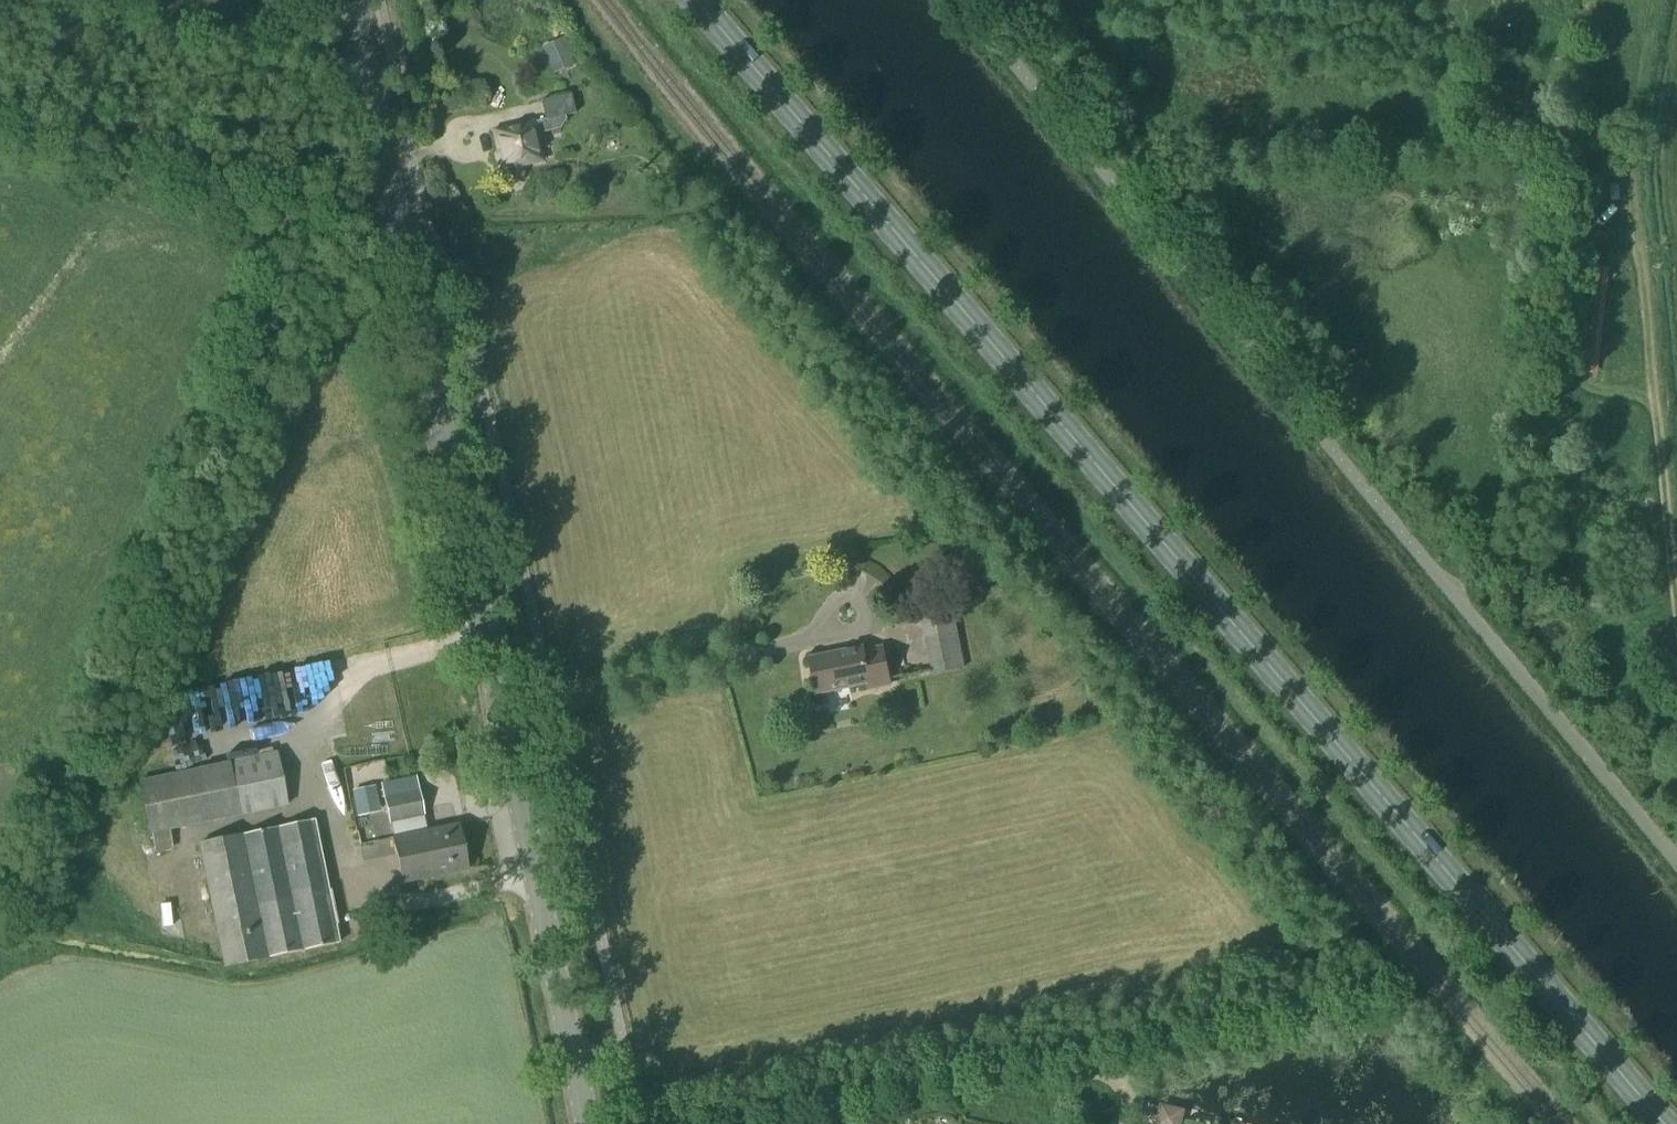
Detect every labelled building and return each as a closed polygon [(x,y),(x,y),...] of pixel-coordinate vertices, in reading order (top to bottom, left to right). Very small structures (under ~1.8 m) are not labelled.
[(545,65),(565,60),(558,33),(539,38),(545,65)] [(540,103),(543,116),(544,122),(494,134),(503,171),(541,163),(535,136),(559,131),(565,121),(564,118),(574,116),(570,96),(540,103)] [(953,616),(922,623),(932,676),(964,670),(953,616)] [(862,649),(810,661),(818,695),(869,684),(871,690),(891,686),(883,649),(863,653),(862,649)] [(217,737),(220,748),(265,737),(262,725),(217,737)] [(148,836),(170,831),(287,807),(276,753),(137,781),(148,836)] [(425,816),(416,778),(382,786),(390,824),(425,816)] [(101,805),(111,784),(101,779),(90,800),(101,805)] [(372,788),(351,792),(354,806),(375,801),(372,788)] [(196,844),(220,959),(222,969),(339,944),(313,821),(196,844)] [(393,840),(403,885),(469,870),(459,825),(393,840)] [(353,857),(375,853),(373,842),(351,846),(353,857)] [(82,843),(77,853),(94,861),(98,851),(82,843)] [(142,883),(139,898),(156,901),(158,886),(142,883)] [(1158,1108),(1154,1123),(1180,1123),(1183,1115),(1158,1108)]
